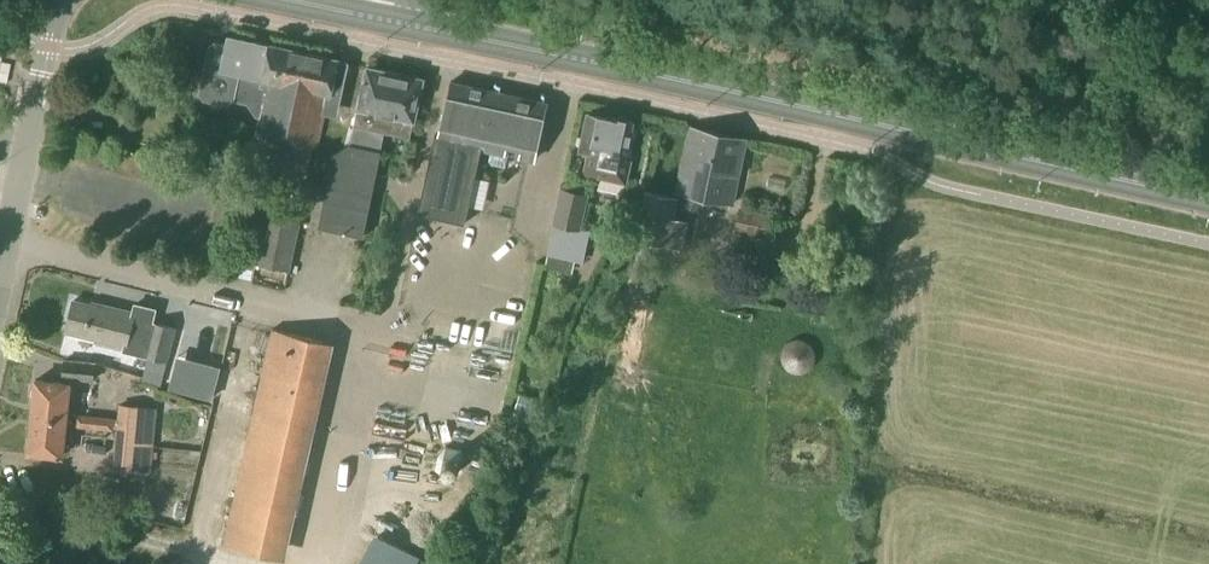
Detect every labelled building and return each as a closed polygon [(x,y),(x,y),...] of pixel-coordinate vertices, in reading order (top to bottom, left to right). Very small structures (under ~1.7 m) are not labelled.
[(348,63),(229,38),(227,46),(220,44),(215,47),(213,57),(207,61),(200,94),(204,100),(226,104),(232,101),(253,105),(257,112),(263,113),(258,135),(318,148),(325,114),(337,116),(348,63)] [(358,111),(355,126),(354,129),(350,144),(349,144),(332,156),(317,228),(362,237),(380,151),(384,132),(410,138),(413,123),(414,123),(423,80),(367,67),(357,111),(358,111)] [(534,160),(547,103),(451,82),(439,138),(435,137),(418,213),(464,223),(481,148),(491,150),(489,161),(491,164),(505,167),(508,154),(534,160)] [(583,174),(627,184),(632,162),(625,160),(633,124),(587,113),(579,151),(588,153),(583,174)] [(732,203),(738,177),(746,139),(690,127),(677,191),(732,203)] [(270,207),(276,177),(260,174),(254,204),(270,207)] [(581,264),(589,232),(580,229),(588,194),(561,187),(552,224),(554,225),(547,256),(581,264)] [(669,246),(679,198),(644,191),(641,208),(634,206),(629,234),(635,235),(634,239),(669,246)] [(767,248),(772,214),(739,209),(735,232),(740,233),(738,244),(767,248)] [(298,223),(265,217),(246,213),(240,241),(260,245),(259,247),(259,250),(256,263),(289,270),(293,250),(298,223)] [(102,308),(73,301),(66,332),(126,346),(124,351),(167,361),(175,328),(134,318),(135,313),(103,305),(102,308)] [(271,557),(319,341),(272,330),(224,546),(271,557)] [(806,338),(787,350),(801,372),(820,360),(806,338)] [(93,381),(95,362),(63,360),(61,379),(93,381)] [(198,395),(212,399),(221,367),(207,363),(198,395)] [(32,416),(66,419),(69,384),(36,380),(32,416)] [(535,414),(540,399),(520,393),(510,423),(528,428),(533,413),(535,414)] [(157,459),(157,452),(153,452),(156,408),(118,405),(113,469),(151,472),(152,458),(157,459)] [(113,431),(114,418),(76,414),(74,427),(113,431)] [(62,455),(66,419),(32,416),(29,452),(62,455)] [(393,428),(388,456),(406,459),(411,432),(393,428)] [(122,511),(126,491),(102,486),(98,506),(122,511)] [(419,557),(375,533),(358,563),(415,563),(419,557)]
